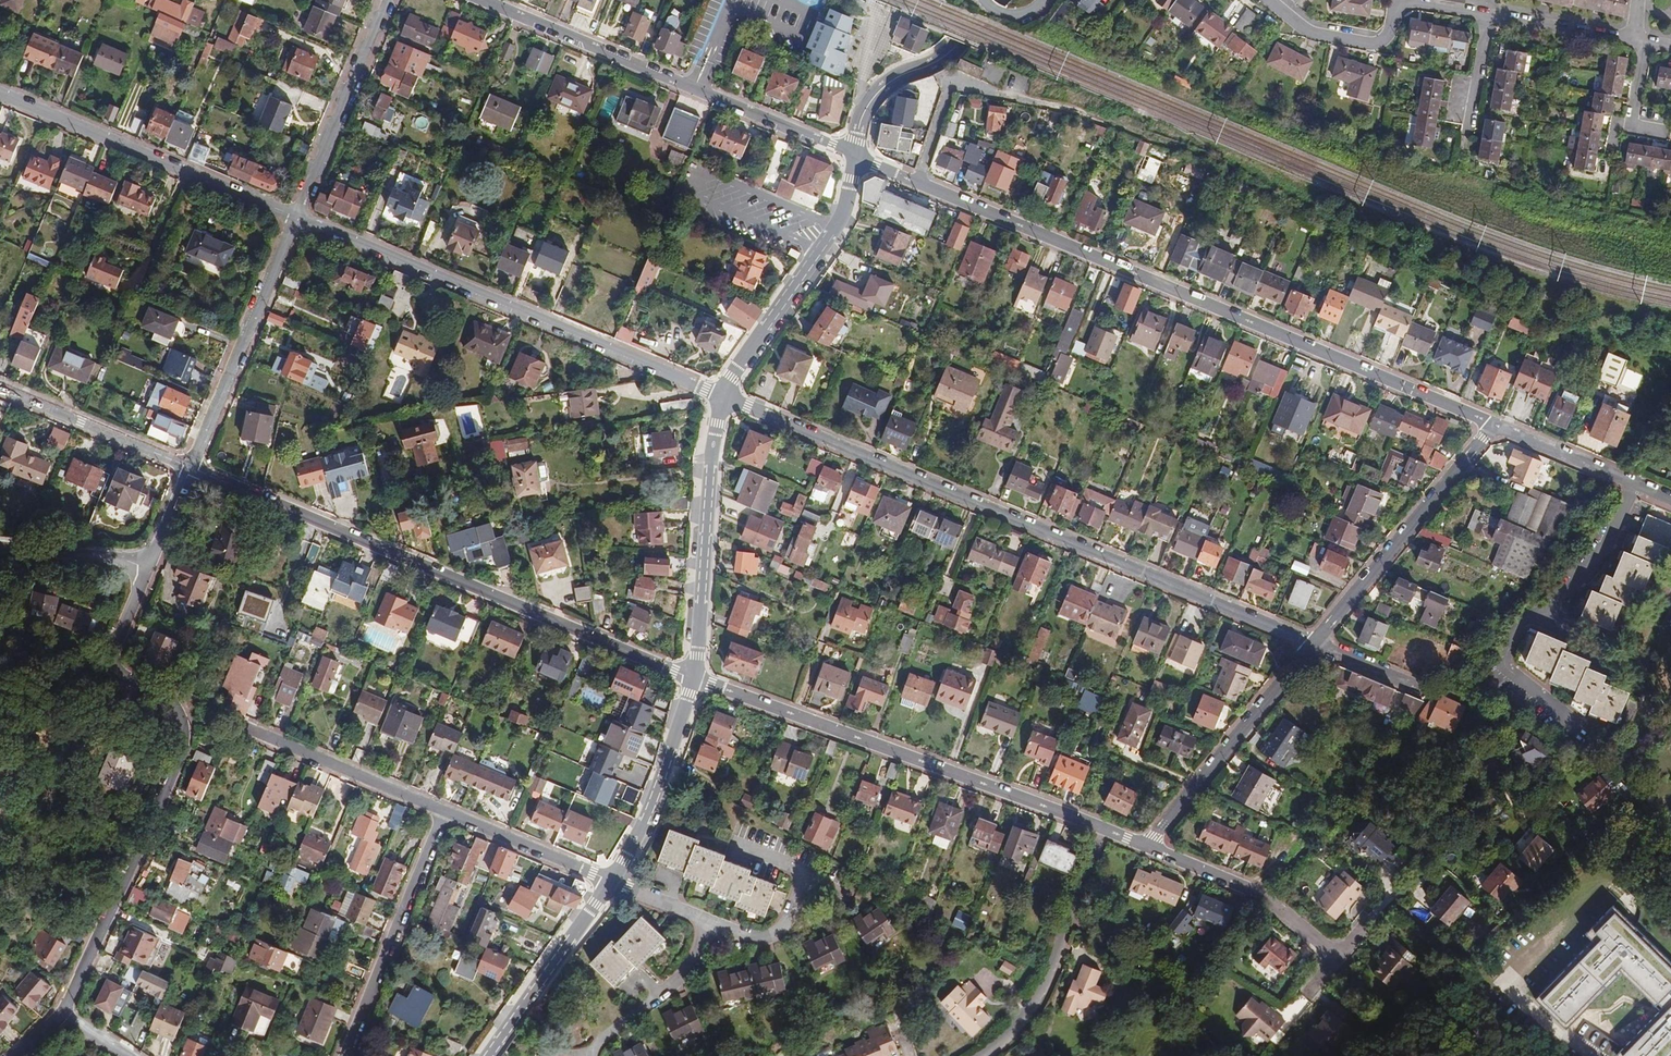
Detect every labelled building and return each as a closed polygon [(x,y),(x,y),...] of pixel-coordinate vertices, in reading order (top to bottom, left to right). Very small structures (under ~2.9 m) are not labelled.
[(19,13),(24,0),(3,0),(1,5),(19,13)] [(169,16),(174,6),(160,0),(155,0),(150,0),(147,7),(160,12),(169,16)] [(201,30),(202,30),(206,22),(201,21),(205,12),(192,7),(194,3),(187,0),(182,0),(174,18),(185,23),(201,30)] [(336,15),(339,16),(342,8),(345,0),(323,0),(323,1),(321,0),(317,0),(314,6),(315,6),(336,15)] [(578,3),(577,6),(593,13),(598,0),(580,0),(578,3)] [(1087,9),(1094,0),(1074,0),(1087,9)] [(1087,9),(1098,17),(1106,7),(1101,3),(1096,0),(1094,0),(1087,9)] [(1168,10),(1175,0),(1157,0),(1156,2),(1168,10)] [(1168,10),(1189,26),(1202,7),(1192,0),(1175,0),(1168,10)] [(1331,9),(1369,16),(1372,0),(1333,0),(1331,9)] [(1624,16),(1628,0),(1540,0),(1571,7),(1572,4),(1624,16)] [(1049,21),(1058,25),(1069,9),(1061,4),(1049,21)] [(336,15),(315,6),(305,30),(326,39),(336,15)] [(1247,7),(1233,27),(1242,33),(1255,14),(1247,7)] [(642,16),(651,20),(654,12),(646,9),(642,16)] [(1209,10),(1207,13),(1222,24),(1224,21),(1209,10)] [(237,17),(245,21),(248,14),(240,11),(237,17)] [(450,41),(459,20),(461,15),(453,11),(447,26),(445,26),(440,37),(441,37),(450,41)] [(185,23),(174,18),(169,16),(160,12),(151,34),(176,45),(181,31),(185,23)] [(824,24),(818,21),(801,60),(842,78),(847,58),(846,56),(845,54),(843,53),(851,36),(851,35),(848,34),(854,19),(837,12),(835,15),(830,27),(824,24)] [(835,15),(829,12),(824,24),(830,27),(835,15)] [(626,34),(643,41),(651,20),(642,16),(634,13),(626,34)] [(1207,13),(1195,30),(1219,47),(1233,27),(1224,21),(1222,24),(1207,13)] [(229,37),(227,41),(218,37),(214,47),(231,54),(235,44),(242,47),(247,38),(249,39),(254,27),(258,29),(262,20),(248,14),(245,21),(237,17),(229,37)] [(402,35),(431,48),(439,30),(418,22),(420,18),(411,15),(406,26),(402,35)] [(926,29),(898,18),(895,24),(887,46),(891,47),(916,57),(926,29)] [(488,32),(459,20),(450,41),(465,47),(466,54),(488,48),(485,38),(488,32)] [(1440,29),(1431,28),(1432,25),(1432,24),(1421,22),(1420,25),(1412,23),(1409,40),(1429,43),(1428,45),(1449,48),(1449,49),(1468,53),(1471,34),(1452,30),(1452,29),(1440,27),(1440,29)] [(198,38),(201,30),(185,23),(181,31),(198,38)] [(398,33),(402,35),(406,26),(402,24),(398,33)] [(662,29),(655,47),(682,58),(688,45),(678,41),(680,37),(662,29)] [(216,31),(214,35),(218,37),(227,41),(229,37),(216,31)] [(33,33),(23,56),(48,67),(58,44),(33,33)] [(1240,55),(1249,61),(1256,52),(1232,34),(1225,43),(1237,52),(1240,55)] [(448,47),(450,41),(441,37),(439,43),(448,47)] [(645,40),(640,54),(647,57),(653,44),(645,40)] [(1408,46),(1427,49),(1448,53),(1449,49),(1449,48),(1428,45),(1429,43),(1409,40),(1408,46)] [(212,44),(207,42),(201,56),(206,58),(212,44)] [(399,43),(389,65),(417,77),(421,78),(430,56),(399,43)] [(506,43),(500,57),(508,60),(514,47),(506,43)] [(1277,43),(1267,63),(1301,81),(1312,61),(1277,43)] [(58,44),(48,67),(73,77),(83,54),(58,44)] [(1510,110),(1517,72),(1523,73),(1526,53),(1508,50),(1509,45),(1500,44),(1498,58),(1506,61),(1504,70),(1497,68),(1491,107),(1510,110)] [(95,64),(119,75),(127,55),(103,45),(95,64)] [(293,47),(283,70),(308,80),(318,57),(293,47)] [(533,49),(526,65),(546,74),(554,58),(533,49)] [(752,81),(754,82),(764,58),(743,50),(733,73),(745,78),(752,81)] [(1610,103),(1611,95),(1614,96),(1621,97),(1623,86),(1620,85),(1622,77),(1624,78),(1626,66),(1624,66),(1625,58),(1609,55),(1602,93),(1595,92),(1591,112),(1585,111),(1574,169),(1593,172),(1595,161),(1592,160),(1594,152),(1597,153),(1598,142),(1596,141),(1597,133),(1600,134),(1602,122),(1599,122),(1601,114),(1604,114),(1610,116),(1612,104),(1610,103)] [(206,58),(201,56),(196,67),(203,70),(208,58),(206,58)] [(1376,69),(1339,58),(1333,77),(1353,83),(1349,96),(1366,101),(1376,69)] [(390,87),(394,89),(392,93),(407,99),(417,77),(389,65),(382,84),(390,87)] [(1668,69),(1668,72),(1660,70),(1657,87),(1670,89),(1670,70),(1668,69)] [(775,71),(766,92),(790,102),(798,81),(775,71)] [(1171,80),(1190,89),(1194,83),(1174,73),(1171,80)] [(844,84),(825,75),(824,86),(825,86),(843,89),(844,84)] [(557,76),(548,98),(582,113),(592,90),(557,76)] [(1424,78),(1421,97),(1440,100),(1443,81),(1424,78)] [(258,124),(281,134),(285,125),(289,115),(293,106),(296,107),(303,91),(277,80),(258,124)] [(1340,82),(1338,93),(1346,95),(1348,84),(1340,82)] [(1195,83),(1190,89),(1197,93),(1201,86),(1195,83)] [(820,119),(838,122),(843,89),(825,86),(820,119)] [(803,88),(795,107),(803,111),(811,91),(803,88)] [(914,92),(911,90),(907,89),(902,90),(901,96),(897,96),(895,109),(914,112),(917,99),(919,99),(920,93),(914,92)] [(382,94),(373,117),(383,121),(392,98),(382,94)] [(490,96),(481,117),(511,130),(520,108),(490,96)] [(626,96),(616,122),(650,135),(660,109),(626,96)] [(1421,97),(1417,116),(1436,119),(1440,100),(1421,97)] [(109,105),(104,118),(113,122),(119,109),(109,105)] [(1007,108),(990,105),(986,134),(994,135),(995,130),(999,130),(1001,120),(1005,121),(1007,108)] [(131,131),(142,134),(147,110),(137,108),(131,131)] [(674,108),(662,137),(693,150),(700,134),(694,132),(700,118),(674,108)] [(173,120),(175,116),(157,109),(148,131),(165,139),(173,120)] [(173,120),(189,127),(192,119),(176,113),(175,116),(173,120)] [(285,125),(288,127),(293,116),(289,115),(285,125)] [(1417,116),(1410,115),(1408,123),(1416,124),(1417,116)] [(1416,124),(1408,123),(1405,143),(1412,144),(1412,145),(1431,148),(1433,139),(1438,140),(1440,128),(1435,127),(1436,119),(1417,116),(1416,124)] [(1486,119),(1479,158),(1498,161),(1505,122),(1486,119)] [(173,120),(165,139),(186,148),(194,129),(189,127),(173,120)] [(956,122),(948,120),(944,134),(953,136),(956,122)] [(931,124),(918,121),(917,127),(928,130),(931,124)] [(361,133),(373,138),(377,127),(365,122),(361,133)] [(718,123),(709,143),(742,157),(751,137),(718,123)] [(902,127),(883,124),(883,123),(881,123),(877,149),(883,156),(915,169),(928,130),(917,127),(914,127),(913,129),(902,127)] [(1059,132),(1045,125),(1039,139),(1054,144),(1059,132)] [(1106,128),(1096,125),(1094,131),(1104,135),(1107,128),(1106,128)] [(1571,129),(1569,148),(1577,148),(1579,129),(1571,129)] [(198,131),(193,144),(205,149),(211,137),(198,131)] [(1126,135),(1119,132),(1114,145),(1121,147),(1126,135)] [(945,147),(948,137),(944,136),(941,135),(931,163),(935,165),(935,164),(957,173),(960,166),(962,161),(960,160),(961,156),(963,153),(945,147)] [(307,154),(310,146),(298,141),(294,149),(307,154)] [(999,147),(978,141),(977,145),(988,148),(989,148),(998,151),(999,147)] [(490,143),(487,150),(512,160),(515,154),(490,143)] [(193,144),(186,159),(201,165),(208,150),(193,144)] [(1647,149),(1648,146),(1637,145),(1636,147),(1628,146),(1625,162),(1670,170),(1670,153),(1667,153),(1667,150),(1656,148),(1656,151),(1647,149)] [(0,146),(0,164),(10,167),(16,151),(14,150),(0,146)] [(989,148),(988,148),(984,159),(993,163),(998,151),(989,148)] [(399,156),(405,159),(408,153),(401,150),(399,156)] [(680,170),(685,156),(671,150),(666,164),(680,170)] [(1015,157),(998,151),(993,163),(990,169),(985,180),(1006,190),(1014,171),(1010,170),(1015,157)] [(236,156),(229,173),(238,177),(245,160),(236,156)] [(32,157),(24,178),(49,188),(60,161),(51,157),(48,163),(32,157)] [(790,200),(805,207),(819,175),(831,171),(828,166),(808,157),(806,161),(795,188),(780,182),(775,194),(790,200)] [(806,161),(798,157),(788,181),(782,178),(780,182),(795,188),(806,161)] [(984,159),(979,157),(976,163),(988,168),(990,169),(993,163),(984,159)] [(93,173),(95,168),(70,158),(60,182),(85,192),(93,173)] [(245,160),(238,177),(248,181),(250,174),(254,176),(259,166),(245,160)] [(988,168),(976,163),(971,160),(963,179),(980,186),(988,168)] [(0,164),(0,169),(9,172),(10,167),(0,164)] [(1187,164),(1185,173),(1203,178),(1205,169),(1187,164)] [(427,182),(401,172),(394,188),(404,192),(410,180),(425,186),(427,182)] [(1057,204),(1066,181),(1044,172),(1039,184),(1037,183),(1032,196),(1043,201),(1045,197),(1045,195),(1048,196),(1046,200),(1057,204)] [(109,205),(118,184),(93,173),(85,192),(84,194),(109,205)] [(819,175),(805,207),(814,211),(825,177),(819,175)] [(926,209),(890,194),(888,197),(882,194),(884,191),(887,182),(874,177),(864,182),(862,202),(877,208),(876,209),(874,215),(925,236),(928,228),(919,224),(926,209)] [(1093,197),(1100,181),(1090,177),(1073,219),(1076,221),(1073,230),(1081,233),(1085,224),(1090,227),(1089,229),(1099,232),(1108,213),(1098,209),(1090,202),(1093,197)] [(412,216),(411,218),(420,222),(429,202),(420,198),(425,186),(410,180),(404,192),(394,188),(387,205),(397,209),(395,217),(405,221),(407,216),(408,214),(412,216)] [(116,203),(148,216),(155,199),(138,192),(140,187),(125,181),(116,203)] [(330,198),(321,194),(315,208),(315,210),(329,215),(331,209),(354,218),(364,196),(337,184),(330,198)] [(1030,201),(1021,198),(1015,212),(1024,215),(1030,201)] [(1164,212),(1134,200),(1124,223),(1157,237),(1162,228),(1158,226),(1164,212)] [(935,213),(926,209),(919,224),(928,228),(935,213)] [(1110,219),(1105,232),(1111,235),(1117,222),(1110,219)] [(459,222),(447,248),(455,251),(457,248),(462,251),(469,254),(479,232),(459,222)] [(969,227),(960,224),(952,243),(962,246),(969,227)] [(910,237),(887,228),(883,238),(885,238),(877,257),(898,265),(910,237)] [(196,231),(186,252),(225,269),(234,248),(212,238),(213,235),(200,229),(199,232),(196,231)] [(1198,271),(1208,245),(1199,241),(1198,242),(1181,235),(1170,260),(1198,271)] [(658,237),(651,252),(658,255),(665,239),(658,237)] [(539,253),(535,265),(560,276),(570,252),(538,239),(534,251),(539,253)] [(995,252),(971,242),(958,273),(982,283),(995,252)] [(497,266),(522,277),(528,262),(533,251),(524,247),(522,251),(506,245),(497,266)] [(1208,245),(1198,271),(1225,283),(1235,259),(1236,256),(1208,245)] [(742,246),(736,260),(742,263),(734,282),(753,290),(766,257),(742,246)] [(1011,256),(1006,254),(1002,263),(1006,265),(1005,268),(1022,274),(1030,256),(1013,249),(1011,256)] [(788,256),(795,259),(798,254),(791,250),(788,256)] [(528,262),(535,265),(539,253),(534,251),(533,251),(528,262)] [(30,253),(27,258),(52,269),(55,264),(30,253)] [(109,266),(104,264),(105,260),(94,256),(85,277),(115,290),(122,271),(114,268),(113,270),(108,268),(109,266)] [(1263,271),(1235,259),(1225,283),(1224,284),(1231,288),(1232,285),(1253,294),(1263,271)] [(637,285),(650,290),(660,265),(648,260),(637,285)] [(332,280),(339,283),(341,280),(347,266),(339,263),(332,280)] [(885,269),(871,264),(867,272),(882,278),(882,276),(891,280),(894,275),(885,271),(885,269)] [(367,275),(347,266),(341,280),(350,284),(348,287),(360,292),(362,290),(371,294),(374,288),(377,289),(381,279),(368,274),(367,275)] [(1294,277),(1302,280),(1307,270),(1298,266),(1294,277)] [(863,273),(856,269),(853,273),(851,272),(841,287),(856,297),(860,291),(867,295),(873,286),(860,278),(863,273)] [(394,299),(399,302),(410,277),(394,270),(383,295),(394,299)] [(1038,273),(1029,270),(1017,298),(1036,305),(1048,277),(1038,273)] [(1263,271),(1253,294),(1262,298),(1263,297),(1280,304),(1289,282),(1263,271)] [(282,285),(297,291),(301,282),(286,276),(282,285)] [(1377,286),(1357,277),(1348,297),(1347,299),(1379,312),(1385,298),(1392,283),(1380,278),(1377,286)] [(1076,287),(1055,278),(1045,301),(1066,310),(1076,287)] [(1426,287),(1413,280),(1410,287),(1424,292),(1425,290),(1426,287)] [(1441,285),(1430,280),(1428,287),(1438,291),(1441,285)] [(1140,291),(1125,284),(1116,307),(1131,313),(1140,291)] [(297,291),(282,285),(278,293),(293,300),(295,296),(300,298),(303,293),(297,291)] [(563,285),(557,301),(567,305),(574,290),(563,285)] [(1253,294),(1232,285),(1231,288),(1252,297),(1253,294)] [(574,290),(567,305),(574,308),(580,292),(574,290)] [(1312,303),(1313,299),(1292,290),(1283,311),(1305,320),(1310,307),(1312,303)] [(1348,297),(1330,290),(1319,316),(1337,324),(1347,299),(1348,297)] [(12,336),(22,340),(40,299),(29,295),(12,336)] [(389,310),(394,299),(383,295),(379,306),(389,310)] [(749,329),(764,308),(738,297),(726,313),(749,329)] [(1379,312),(1375,323),(1393,330),(1392,333),(1404,338),(1415,311),(1385,298),(1379,312)] [(859,308),(853,305),(851,310),(861,314),(863,309),(859,308)] [(360,318),(363,310),(354,306),(350,314),(353,315),(360,318)] [(846,319),(828,307),(807,337),(828,346),(830,343),(836,347),(841,339),(836,335),(839,330),(844,335),(849,329),(842,324),(846,319)] [(167,347),(179,320),(150,308),(142,327),(155,332),(152,340),(167,347)] [(1065,355),(1083,312),(1072,308),(1050,359),(1057,362),(1049,379),(1063,385),(1073,358),(1065,355)] [(1471,324),(1491,330),(1497,314),(1477,308),(1471,324)] [(1167,320),(1142,310),(1130,339),(1154,349),(1167,320)] [(282,327),(285,319),(270,313),(267,321),(282,327)] [(1102,316),(1093,313),(1091,319),(1099,323),(1102,316)] [(360,318),(353,315),(348,328),(350,329),(348,333),(359,337),(355,345),(366,350),(365,352),(370,354),(382,327),(360,318)] [(1535,327),(1513,317),(1509,326),(1531,336),(1535,327)] [(747,332),(729,324),(726,331),(706,321),(697,342),(729,357),(747,332)] [(498,361),(499,361),(509,336),(474,322),(464,347),(489,357),(498,361)] [(1437,327),(1426,322),(1423,328),(1434,333),(1437,327)] [(1196,332),(1176,323),(1163,356),(1175,360),(1180,348),(1188,352),(1196,332)] [(1393,330),(1375,323),(1373,327),(1391,335),(1392,333),(1393,330)] [(1423,328),(1411,323),(1401,345),(1425,355),(1435,333),(1434,333),(1423,328)] [(617,337),(631,342),(635,331),(621,325),(617,337)] [(394,352),(419,363),(416,372),(426,376),(429,367),(439,343),(429,338),(418,334),(417,337),(409,334),(412,328),(405,326),(394,352)] [(1116,336),(1095,328),(1086,350),(1106,358),(1116,336)] [(935,338),(926,334),(925,335),(923,341),(932,345),(935,338)] [(976,336),(972,335),(965,350),(969,352),(976,336)] [(1227,345),(1204,335),(1191,366),(1214,376),(1227,345)] [(1472,349),(1442,336),(1432,358),(1433,359),(1435,362),(1441,365),(1445,364),(1451,367),(1450,369),(1462,374),(1472,349)] [(950,344),(935,338),(932,345),(947,351),(950,344)] [(24,369),(31,372),(41,349),(22,341),(12,364),(17,366),(24,369)] [(1256,350),(1234,341),(1222,369),(1236,376),(1238,372),(1246,375),(1256,350)] [(997,346),(989,343),(983,358),(990,361),(993,355),(997,346)] [(960,349),(950,344),(947,351),(947,352),(957,357),(960,349)] [(1602,348),(1589,344),(1586,353),(1585,355),(1599,358),(1602,348)] [(1083,349),(1074,345),(1071,353),(1079,357),(1083,349)] [(48,367),(91,386),(100,366),(57,347),(48,367)] [(814,358),(788,347),(776,375),(779,376),(780,379),(785,381),(789,380),(802,386),(814,358)] [(117,361),(142,372),(146,363),(129,357),(131,353),(122,349),(117,361)] [(192,368),(196,360),(172,349),(163,373),(186,383),(191,373),(188,371),(189,367),(192,368)] [(1106,358),(1086,350),(1084,354),(1087,355),(1105,362),(1106,358)] [(287,360),(281,374),(302,384),(311,362),(291,353),(287,360)] [(521,353),(510,377),(534,388),(545,363),(521,353)] [(1542,359),(1525,353),(1511,388),(1528,395),(1541,361),(1542,359)] [(1628,361),(1609,353),(1597,380),(1617,388),(1624,371),(1626,367),(1628,361)] [(277,355),(270,371),(281,375),(281,374),(287,360),(277,355)] [(1004,360),(993,355),(990,361),(1006,367),(1016,372),(1019,364),(1004,358),(1004,360)] [(489,357),(486,366),(495,369),(498,361),(489,357)] [(1281,370),(1259,361),(1257,364),(1250,381),(1248,386),(1247,390),(1260,396),(1261,392),(1276,398),(1287,373),(1281,370)] [(1543,403),(1558,368),(1541,361),(1528,395),(1527,397),(1543,403)] [(301,384),(309,388),(314,375),(318,366),(311,362),(302,384),(301,384)] [(1045,373),(1019,362),(1019,364),(1016,372),(1027,376),(1041,382),(1045,373)] [(1487,365),(1477,389),(1501,399),(1511,375),(1487,365)] [(979,380),(948,367),(934,398),(953,406),(955,400),(968,406),(979,380)] [(1016,372),(1006,367),(1006,368),(1005,368),(1003,374),(1024,383),(1027,376),(1016,372)] [(309,388),(323,394),(329,381),(314,375),(309,388)] [(906,379),(897,375),(893,385),(902,389),(906,379)] [(1250,381),(1243,378),(1235,399),(1242,402),(1247,390),(1248,386),(1250,381)] [(1005,426),(1021,389),(1005,383),(990,421),(985,419),(978,434),(1012,448),(1019,432),(1010,428),(1005,426)] [(869,418),(870,416),(880,420),(891,396),(879,391),(877,395),(853,385),(843,407),(846,408),(855,412),(856,410),(861,413),(861,414),(869,418)] [(595,387),(559,393),(560,396),(556,400),(561,402),(570,401),(572,418),(596,415),(593,399),(597,398),(595,387)] [(160,406),(182,416),(191,398),(168,388),(160,406)] [(1010,428),(1025,391),(1021,389),(1005,426),(1010,428)] [(1579,396),(1565,389),(1561,397),(1559,396),(1548,422),(1565,429),(1579,396)] [(1118,398),(1102,391),(1096,405),(1101,407),(1109,411),(1113,412),(1118,398)] [(354,393),(351,400),(357,402),(360,396),(354,393)] [(1314,405),(1286,393),(1274,422),(1270,433),(1283,438),(1287,428),(1290,429),(1302,434),(1314,405)] [(1369,410),(1334,396),(1324,418),(1360,433),(1369,410)] [(662,414),(694,409),(692,398),(660,403),(662,414)] [(1127,401),(1118,398),(1113,412),(1122,416),(1127,401)] [(1619,403),(1606,398),(1604,404),(1591,435),(1616,446),(1630,415),(1626,413),(1616,409),(1619,403)] [(968,406),(955,400),(953,406),(966,412),(968,406)] [(463,435),(485,430),(478,401),(456,406),(463,435)] [(248,412),(243,438),(268,443),(276,406),(257,402),(255,413),(248,412)] [(1628,407),(1619,403),(1616,409),(1626,413),(1629,408),(1628,407)] [(1403,416),(1378,406),(1369,428),(1394,438),(1398,429),(1403,416)] [(1109,411),(1101,407),(1099,412),(1107,416),(1109,411)] [(1431,425),(1405,413),(1403,416),(1398,429),(1417,437),(1413,444),(1422,448),(1431,425)] [(181,439),(187,426),(158,414),(153,425),(171,433),(170,434),(181,439)] [(917,424),(892,414),(880,440),(906,450),(917,424)] [(1122,416),(1116,414),(1114,419),(1137,428),(1139,423),(1135,422),(1122,416)] [(1448,423),(1436,417),(1419,461),(1427,464),(1438,469),(1441,470),(1448,458),(1435,451),(1431,461),(1428,459),(1435,442),(1438,443),(1448,423)] [(437,438),(433,422),(401,432),(406,447),(414,445),(419,465),(438,459),(432,439),(437,438)] [(53,428),(46,444),(62,451),(69,435),(53,428)] [(1302,434),(1290,429),(1287,438),(1298,443),(1302,434)] [(671,431),(652,433),(655,457),(677,454),(676,440),(672,441),(671,431)] [(772,440),(755,433),(755,436),(749,433),(739,459),(761,468),(772,440)] [(1012,448),(978,434),(976,439),(1010,453),(1012,448)] [(528,447),(526,436),(507,440),(509,451),(528,447)] [(27,445),(8,438),(0,456),(2,457),(0,463),(0,465),(7,467),(6,470),(42,484),(50,465),(39,461),(37,465),(21,459),(23,454),(27,445)] [(1206,443),(1194,438),(1193,439),(1191,445),(1212,454),(1216,445),(1207,441),(1206,443)] [(495,461),(507,458),(505,451),(502,440),(490,442),(495,461)] [(587,445),(589,457),(597,456),(595,444),(587,445)] [(529,455),(528,447),(509,451),(510,458),(529,455)] [(1410,457),(1390,448),(1377,480),(1390,486),(1393,479),(1390,478),(1397,462),(1406,465),(1399,482),(1415,488),(1418,480),(1421,481),(1427,464),(1419,461),(1417,460),(1410,457)] [(1543,462),(1513,449),(1508,462),(1517,466),(1511,480),(1532,489),(1543,462)] [(327,481),(332,499),(342,497),(341,493),(349,491),(345,479),(350,478),(350,480),(368,476),(362,453),(349,457),(347,450),(320,457),(327,481)] [(1241,458),(1222,450),(1219,457),(1247,469),(1251,461),(1242,457),(1241,458)] [(1358,455),(1347,450),(1344,456),(1331,450),(1327,459),(1352,470),(1358,455)] [(1419,454),(1413,451),(1410,457),(1417,460),(1419,454)] [(37,465),(39,461),(23,454),(21,459),(37,465)] [(295,464),(301,488),(327,481),(320,457),(295,464)] [(72,459),(64,478),(101,494),(110,474),(72,459)] [(593,478),(602,476),(600,459),(590,461),(593,478)] [(823,464),(811,459),(806,473),(817,478),(823,464)] [(1267,466),(1251,459),(1251,461),(1247,469),(1262,475),(1267,466)] [(536,464),(536,462),(513,466),(515,478),(512,478),(513,489),(517,488),(518,496),(541,492),(539,481),(545,481),(547,478),(544,464),(542,462),(536,464)] [(1033,470),(1015,463),(1006,486),(1038,499),(1044,485),(1037,481),(1035,486),(1028,483),(1033,470)] [(837,472),(823,466),(816,483),(814,488),(813,487),(809,496),(815,499),(823,502),(828,491),(823,489),(824,486),(836,491),(843,475),(837,472)] [(1270,478),(1274,469),(1267,466),(1262,475),(1270,478)] [(1369,472),(1354,466),(1352,470),(1357,472),(1368,477),(1369,472)] [(764,513),(765,514),(779,482),(745,468),(737,486),(742,488),(736,502),(764,513)] [(136,487),(140,477),(120,469),(107,501),(129,510),(133,500),(138,487),(136,487)] [(1291,476),(1274,469),(1270,478),(1287,486),(1291,476)] [(1368,477),(1357,472),(1355,480),(1367,485),(1370,478),(1368,477)] [(142,489),(146,479),(140,477),(136,487),(138,487),(142,489)] [(879,490),(856,480),(847,501),(857,506),(856,510),(868,515),(879,490)] [(1071,521),(1079,502),(1080,500),(1076,498),(1078,495),(1052,484),(1047,495),(1049,496),(1048,500),(1049,501),(1047,506),(1069,515),(1067,520),(1071,521)] [(1381,495),(1357,485),(1355,490),(1347,486),(1342,499),(1345,501),(1343,508),(1338,518),(1353,524),(1354,525),(1361,528),(1367,530),(1381,495)] [(137,501),(142,489),(138,487),(133,500),(137,501)] [(1551,497),(1531,489),(1528,496),(1538,500),(1527,526),(1537,531),(1551,497)] [(1084,490),(1080,500),(1079,502),(1084,504),(1078,519),(1098,527),(1110,500),(1084,490)] [(1538,500),(1528,496),(1519,492),(1508,518),(1527,526),(1538,500)] [(807,497),(803,495),(799,493),(794,506),(783,501),(779,511),(789,515),(786,522),(795,526),(807,497)] [(670,511),(688,510),(689,496),(670,497),(670,511)] [(1571,505),(1551,497),(1537,531),(1557,539),(1571,505)] [(909,509),(893,502),(884,498),(874,521),(885,526),(881,534),(896,540),(899,532),(909,509)] [(910,506),(894,499),(893,502),(909,509),(910,506)] [(1139,530),(1148,507),(1134,501),(1132,506),(1116,500),(1107,520),(1138,532),(1139,530)] [(857,506),(847,501),(845,505),(855,510),(856,510),(857,506)] [(1148,507),(1139,530),(1152,535),(1153,532),(1160,534),(1159,536),(1170,540),(1181,512),(1154,501),(1152,506),(1149,505),(1148,507)] [(917,509),(939,518),(941,515),(918,506),(917,509)] [(424,507),(398,514),(402,530),(414,527),(416,536),(422,538),(432,536),(424,507)] [(909,529),(931,538),(939,518),(917,509),(909,529)] [(815,528),(820,516),(818,516),(804,510),(799,522),(804,524),(789,560),(803,566),(808,555),(811,557),(816,546),(815,544),(810,542),(816,528),(815,528)] [(1531,582),(1543,568),(1554,546),(1556,547),(1559,540),(1557,539),(1537,531),(1536,535),(1523,529),(1501,520),(1482,512),(1475,510),(1467,528),(1484,535),(1484,537),(1491,539),(1502,544),(1492,566),(1531,582)] [(662,544),(661,511),(635,512),(635,530),(638,530),(639,545),(662,544)] [(784,521),(765,514),(764,513),(762,521),(750,516),(741,538),(772,550),(784,521)] [(1648,514),(1639,536),(1638,535),(1638,536),(1628,532),(1621,548),(1631,552),(1630,554),(1624,551),(1613,577),(1606,574),(1605,575),(1598,572),(1587,586),(1599,590),(1598,593),(1592,590),(1580,618),(1611,630),(1621,605),(1628,607),(1636,589),(1643,592),(1653,566),(1660,569),(1669,548),(1668,548),(1670,540),(1670,525),(1648,514)] [(964,525),(941,515),(939,518),(962,528),(964,525)] [(1174,549),(1197,559),(1206,537),(1211,527),(1187,516),(1174,549)] [(1353,524),(1338,518),(1334,517),(1324,539),(1352,550),(1361,528),(1354,525),(1353,524)] [(962,528),(939,518),(931,538),(954,548),(962,528)] [(210,556),(235,563),(242,538),(246,539),(249,529),(223,522),(217,542),(214,541),(210,556)] [(511,563),(503,536),(495,539),(491,525),(478,529),(477,528),(447,537),(454,560),(466,557),(467,561),(494,554),(498,567),(511,563)] [(528,542),(524,525),(514,527),(519,544),(528,542)] [(1465,545),(1423,528),(1418,535),(1462,553),(1465,545)] [(930,542),(931,538),(909,529),(908,532),(930,542)] [(1153,532),(1152,535),(1168,543),(1170,540),(1159,536),(1160,534),(1153,532)] [(1206,537),(1197,559),(1196,562),(1206,566),(1207,563),(1215,566),(1224,544),(1206,537)] [(954,548),(931,538),(930,542),(953,551),(954,548)] [(990,543),(976,538),(968,558),(1012,576),(1019,559),(989,546),(990,543)] [(558,567),(569,564),(562,540),(531,549),(538,573),(548,570),(558,568),(558,567)] [(306,558),(314,562),(321,546),(312,543),(306,558)] [(1324,550),(1313,545),(1309,557),(1319,561),(1324,550)] [(1428,552),(1422,550),(1417,561),(1436,569),(1444,550),(1431,545),(1428,552)] [(1271,551),(1261,547),(1259,552),(1258,555),(1267,559),(1271,551)] [(1259,552),(1252,548),(1248,560),(1254,564),(1255,562),(1258,555),(1259,552)] [(1348,560),(1327,550),(1319,568),(1340,577),(1348,560)] [(754,554),(738,552),(735,572),(756,574),(758,558),(754,558),(754,554)] [(1041,585),(1050,563),(1028,553),(1019,576),(1014,588),(1025,593),(1030,581),(1041,585)] [(1267,559),(1258,555),(1255,562),(1265,566),(1267,559)] [(674,568),(687,570),(687,559),(675,557),(674,568)] [(645,573),(668,575),(669,570),(669,560),(646,558),(645,573)] [(1251,567),(1229,558),(1222,576),(1244,585),(1251,567)] [(773,560),(772,560),(769,568),(777,572),(786,576),(789,568),(781,564),(773,560)] [(1311,567),(1295,560),(1291,569),(1307,576),(1311,567)] [(342,563),(338,573),(335,579),(332,588),(362,600),(368,586),(364,585),(370,570),(358,565),(356,568),(342,563)] [(380,579),(391,583),(398,567),(387,563),(380,579)] [(176,599),(199,609),(211,577),(179,564),(174,575),(181,577),(179,583),(182,584),(185,585),(184,588),(181,587),(176,599)] [(335,579),(338,573),(319,565),(316,571),(335,579)] [(1263,573),(1252,569),(1244,588),(1272,600),(1278,587),(1273,585),(1260,579),(1263,573)] [(323,609),(335,579),(316,571),(303,601),(323,609)] [(804,574),(796,571),(793,577),(796,579),(801,581),(804,574)] [(1276,579),(1263,573),(1260,579),(1273,585),(1276,579)] [(829,584),(804,574),(801,581),(826,592),(829,584)] [(635,590),(634,596),(652,600),(656,579),(638,576),(635,590)] [(834,579),(831,584),(838,587),(840,581),(834,579)] [(1417,586),(1399,579),(1393,591),(1400,594),(1397,600),(1407,605),(1409,602),(1410,603),(1412,598),(1425,603),(1430,592),(1417,586)] [(666,589),(685,593),(686,583),(668,580),(666,589)] [(1312,585),(1297,580),(1288,603),(1303,608),(1312,585)] [(1030,581),(1025,593),(1036,597),(1041,585),(1030,581)] [(591,593),(590,585),(574,588),(577,604),(592,601),(592,599),(591,593)] [(1315,587),(1312,585),(1303,608),(1306,610),(1315,587)] [(1098,598),(1070,586),(1059,613),(1087,625),(1097,601),(1098,598)] [(246,589),(238,611),(267,622),(275,599),(246,589)] [(966,613),(973,597),(959,591),(953,607),(958,610),(963,612),(966,613)] [(388,592),(375,621),(395,630),(395,629),(397,627),(409,632),(419,609),(405,603),(404,605),(398,602),(400,598),(388,592)] [(36,593),(32,605),(40,607),(40,608),(40,609),(40,610),(41,611),(42,612),(43,612),(44,612),(45,612),(45,611),(46,611),(46,610),(47,610),(55,612),(57,602),(58,599),(36,593)] [(901,610),(907,596),(904,595),(899,609),(901,610)] [(763,605),(738,596),(729,623),(731,624),(728,630),(751,637),(755,624),(753,623),(757,611),(760,612),(763,605)] [(918,601),(907,596),(901,610),(913,615),(918,601)] [(592,601),(594,614),(606,613),(604,597),(592,599),(592,601)] [(832,624),(831,627),(850,634),(852,629),(865,633),(873,610),(860,606),(858,609),(850,607),(852,603),(841,599),(838,606),(832,624)] [(1118,610),(1097,601),(1087,625),(1086,627),(1116,639),(1128,611),(1119,608),(1118,610)] [(1376,611),(1388,616),(1392,607),(1380,601),(1376,611)] [(94,615),(57,602),(55,612),(54,615),(61,618),(60,622),(88,632),(94,615)] [(634,611),(628,625),(644,632),(652,613),(636,606),(625,602),(623,606),(634,611)] [(832,624),(838,606),(832,604),(825,622),(832,624)] [(444,609),(436,605),(426,628),(428,629),(429,632),(433,634),(437,633),(456,641),(457,640),(470,646),(480,621),(466,616),(465,618),(457,614),(458,613),(445,608),(444,609)] [(496,609),(487,605),(482,617),(491,621),(496,609)] [(5,606),(3,627),(9,628),(9,623),(14,623),(15,612),(10,612),(10,607),(5,606)] [(949,613),(950,610),(939,606),(935,617),(933,621),(961,632),(965,633),(970,621),(961,618),(956,616),(949,613)] [(935,617),(927,614),(924,621),(931,624),(933,621),(935,617)] [(1387,625),(1368,617),(1359,640),(1377,648),(1387,625)] [(265,624),(246,618),(242,630),(263,637),(264,635),(261,634),(265,624)] [(1161,625),(1145,618),(1131,648),(1140,652),(1143,647),(1150,650),(1158,654),(1168,631),(1160,628),(1161,625)] [(482,644),(515,657),(524,635),(491,622),(482,644)] [(1037,663),(1050,631),(1041,627),(1027,659),(1037,663)] [(311,637),(323,642),(327,633),(315,628),(311,637)] [(916,630),(910,628),(907,635),(904,634),(898,651),(907,655),(915,633),(916,630)] [(1566,644),(1538,631),(1530,628),(1529,631),(1516,662),(1523,665),(1522,668),(1543,686),(1549,672),(1552,674),(1550,680),(1576,691),(1573,698),(1570,706),(1584,717),(1588,704),(1591,706),(1589,712),(1616,724),(1630,730),(1630,729),(1643,699),(1629,693),(1611,686),(1604,683),(1606,676),(1588,668),(1591,661),(1564,650),(1566,644)] [(144,659),(166,669),(178,640),(156,631),(144,659)] [(311,637),(298,632),(296,638),(321,648),(324,642),(323,642),(311,637)] [(1261,645),(1229,633),(1222,650),(1254,663),(1261,645)] [(1180,637),(1174,634),(1164,656),(1193,668),(1203,645),(1180,636),(1180,637)] [(1465,642),(1454,638),(1452,644),(1447,655),(1458,660),(1463,649),(1465,642)] [(763,654),(733,644),(725,666),(755,677),(756,674),(761,675),(766,659),(762,657),(763,654)] [(1265,647),(1261,645),(1254,663),(1257,665),(1265,647)] [(995,651),(986,647),(984,651),(981,650),(978,660),(980,661),(980,663),(993,667),(998,652),(995,651)] [(1150,650),(1143,647),(1140,652),(1148,655),(1150,650)] [(359,657),(340,649),(338,654),(356,663),(359,657)] [(536,669),(561,680),(573,654),(562,649),(558,657),(544,650),(536,669)] [(225,688),(230,691),(249,698),(251,699),(255,687),(252,686),(260,666),(264,668),(268,659),(252,652),(249,660),(239,655),(225,688)] [(221,686),(225,688),(239,655),(235,654),(221,686)] [(313,685),(328,691),(339,663),(324,657),(313,685)] [(1251,670),(1223,658),(1219,666),(1223,668),(1213,692),(1236,701),(1240,692),(1242,693),(1251,670)] [(275,700),(290,706),(303,674),(292,669),(294,665),(286,661),(274,689),(278,691),(275,700)] [(850,674),(824,665),(815,690),(840,699),(850,674)] [(976,681),(946,669),(935,700),(945,704),(947,699),(967,706),(976,681)] [(1394,689),(1344,669),(1337,686),(1362,696),(1372,699),(1388,706),(1394,689)] [(623,670),(618,683),(626,686),(624,692),(628,694),(639,698),(638,700),(654,707),(658,698),(641,691),(646,679),(623,670)] [(582,677),(576,675),(565,699),(572,702),(582,677)] [(926,705),(934,683),(910,675),(902,697),(926,705)] [(889,685),(863,676),(855,696),(849,694),(845,706),(863,713),(868,701),(882,706),(889,685)] [(332,680),(328,691),(333,693),(334,693),(338,684),(337,681),(332,680)] [(1165,687),(1153,682),(1150,689),(1161,694),(1165,687)] [(228,695),(247,703),(249,698),(230,691),(228,695)] [(369,721),(378,724),(387,702),(362,691),(354,711),(365,716),(370,718),(369,721)] [(444,707),(449,695),(443,692),(438,704),(444,707)] [(1104,700),(1085,692),(1077,710),(1097,718),(1098,715),(1104,700)] [(1423,701),(1406,694),(1400,709),(1414,714),(1423,701)] [(1429,721),(1453,733),(1464,708),(1440,697),(1441,697),(1435,694),(1434,695),(1432,699),(1428,704),(1418,720),(1427,725),(1429,721)] [(224,706),(242,714),(247,703),(228,695),(224,706)] [(1223,704),(1203,696),(1193,721),(1213,729),(1223,704)] [(643,732),(654,707),(638,700),(629,697),(618,722),(643,732)] [(967,706),(947,699),(945,704),(965,711),(967,706)] [(1388,706),(1375,701),(1374,706),(1386,710),(1388,706)] [(1021,715),(988,702),(980,725),(1013,737),(1021,715)] [(1150,711),(1133,704),(1118,739),(1135,747),(1150,711)] [(388,732),(413,742),(424,718),(395,706),(393,705),(385,723),(391,726),(388,731),(388,732)] [(504,706),(499,716),(526,727),(530,717),(504,706)] [(707,737),(727,746),(736,720),(717,712),(707,737)] [(1304,732),(1284,718),(1271,736),(1269,735),(1258,751),(1283,769),(1291,757),(1287,755),(1294,746),(1294,747),(1304,732)] [(623,754),(635,758),(646,734),(643,732),(618,722),(613,720),(603,745),(623,754)] [(391,726),(385,723),(382,729),(388,732),(388,731),(391,726)] [(455,752),(463,733),(438,723),(428,745),(439,749),(440,746),(455,752)] [(542,739),(544,735),(524,726),(523,730),(542,739)] [(1195,739),(1165,727),(1158,745),(1188,756),(1195,739)] [(1059,740),(1033,731),(1024,754),(1041,760),(1050,763),(1058,741),(1059,740)] [(1552,749),(1525,732),(1521,740),(1526,753),(1523,754),(1526,761),(1531,763),(1533,767),(1549,760),(1547,757),(1554,753),(1552,749)] [(727,746),(707,737),(704,745),(703,744),(695,764),(714,771),(720,755),(731,759),(734,749),(727,746)] [(488,753),(493,755),(499,741),(493,739),(488,753)] [(838,742),(830,739),(824,754),(833,757),(838,742)] [(813,757),(795,750),(796,747),(780,741),(770,768),(786,774),(805,781),(813,757)] [(603,745),(599,743),(594,753),(596,754),(590,769),(594,771),(611,778),(615,767),(617,768),(623,754),(603,745)] [(1294,747),(1294,746),(1287,755),(1291,757),(1293,759),(1299,750),(1294,747)] [(98,781),(118,790),(132,757),(112,749),(98,781)] [(197,749),(193,759),(199,762),(186,793),(203,799),(216,768),(209,765),(213,756),(197,749)] [(562,750),(555,768),(562,772),(570,753),(562,750)] [(1090,761),(1063,750),(1061,756),(1059,761),(1050,781),(1078,793),(1088,767),(1090,761)] [(471,784),(479,764),(454,754),(444,777),(455,781),(457,778),(471,784)] [(725,757),(720,755),(714,771),(719,773),(725,757)] [(479,764),(471,784),(508,800),(517,781),(506,776),(505,772),(494,768),(492,764),(481,759),(479,764)] [(273,773),(276,765),(265,760),(257,780),(268,784),(272,775),(273,773)] [(899,765),(891,762),(885,777),(894,780),(899,765)] [(1275,781),(1250,767),(1232,796),(1269,817),(1283,793),(1271,786),(1275,781)] [(584,796),(606,805),(617,780),(611,778),(594,771),(584,796)] [(1617,778),(1605,771),(1600,777),(1608,787),(1613,783),(1620,791),(1625,787),(1617,778)] [(280,779),(272,775),(268,784),(259,807),(275,814),(279,805),(276,804),(279,796),(282,797),(290,801),(297,786),(286,781),(287,779),(281,776),(280,779)] [(534,775),(526,792),(531,795),(533,790),(540,793),(545,780),(534,775)] [(1600,777),(1600,776),(1590,785),(1591,787),(1578,798),(1591,813),(1615,794),(1608,787),(1600,777)] [(876,786),(862,781),(855,798),(875,805),(880,790),(875,788),(876,786)] [(310,787),(298,782),(297,786),(290,801),(287,808),(295,812),(301,811),(314,815),(324,790),(313,785),(312,788),(310,787)] [(1137,794),(1115,783),(1104,803),(1126,815),(1137,794)] [(1591,787),(1590,785),(1576,796),(1578,798),(1591,787)] [(905,795),(892,791),(888,801),(884,814),(914,825),(921,804),(909,800),(904,798),(905,795)] [(758,800),(744,794),(740,803),(754,811),(758,800)] [(564,823),(568,813),(541,801),(532,821),(532,822),(543,827),(544,824),(549,826),(549,827),(560,832),(564,823)] [(941,803),(930,831),(936,834),(950,839),(951,839),(962,811),(941,803)] [(393,818),(400,821),(406,807),(399,804),(393,818)] [(234,841),(239,843),(246,826),(225,817),(227,812),(215,807),(206,829),(207,830),(234,841)] [(783,811),(773,808),(772,810),(768,819),(777,824),(783,811)] [(610,818),(629,826),(634,817),(615,809),(610,818)] [(568,813),(564,823),(569,825),(564,836),(576,842),(581,843),(592,819),(569,810),(568,813)] [(363,811),(361,815),(377,822),(378,818),(363,811)] [(793,816),(783,811),(777,824),(787,829),(793,816)] [(832,820),(816,813),(805,837),(817,843),(816,846),(826,852),(839,824),(832,820)] [(361,815),(360,815),(352,834),(363,838),(354,858),(357,859),(353,869),(366,875),(379,846),(373,843),(377,833),(374,831),(378,823),(377,822),(361,815)] [(983,859),(994,863),(998,852),(1004,834),(994,830),(997,825),(978,818),(971,836),(979,839),(977,845),(987,848),(983,859)] [(1234,831),(1207,820),(1198,840),(1209,845),(1211,845),(1219,848),(1218,850),(1225,854),(1228,852),(1234,855),(1234,856),(1241,859),(1242,858),(1250,861),(1257,864),(1257,866),(1262,868),(1271,846),(1243,835),(1246,829),(1237,826),(1234,831)] [(1391,841),(1369,823),(1354,841),(1362,848),(1361,854),(1368,853),(1375,859),(1377,857),(1382,861),(1386,856),(1398,866),(1409,853),(1401,846),(1397,851),(1389,843),(1391,841)] [(1038,835),(1013,826),(1003,853),(1018,859),(1021,860),(1022,857),(1029,860),(1031,853),(1038,835)] [(733,832),(721,827),(717,838),(728,842),(733,832)] [(1539,834),(1530,827),(1519,841),(1518,842),(1511,850),(1520,857),(1536,871),(1555,848),(1539,834)] [(205,832),(197,850),(225,862),(234,841),(207,830),(206,832),(205,832)] [(699,840),(670,830),(659,861),(686,870),(684,875),(712,885),(710,890),(737,900),(736,905),(765,916),(768,908),(779,912),(786,894),(774,890),(776,885),(757,877),(749,875),(751,870),(723,860),(725,855),(698,845),(699,840)] [(309,859),(323,864),(332,843),(307,833),(298,854),(303,856),(301,860),(308,863),(309,859)] [(950,839),(936,834),(932,843),(946,848),(950,839)] [(489,842),(476,836),(462,872),(471,876),(481,851),(485,853),(489,842)] [(271,841),(265,839),(261,850),(266,852),(271,841)] [(1056,843),(1047,839),(1040,856),(1037,862),(1068,875),(1079,854),(1069,850),(1070,849),(1064,847),(1064,848),(1056,845),(1056,843)] [(1636,848),(1627,840),(1615,851),(1624,860),(1636,848)] [(447,866),(461,872),(471,849),(457,843),(447,866)] [(1322,849),(1318,845),(1312,851),(1316,855),(1322,849)] [(502,847),(491,872),(510,880),(520,855),(502,847)] [(1037,862),(1040,856),(1035,854),(1023,881),(1028,883),(1034,869),(1037,862)] [(385,857),(371,890),(389,897),(392,889),(395,890),(405,865),(385,857)] [(179,862),(168,890),(175,893),(172,900),(187,906),(190,899),(199,903),(207,883),(209,878),(203,876),(206,867),(192,861),(190,866),(179,862)] [(1509,891),(1513,890),(1522,881),(1501,863),(1481,885),(1500,901),(1509,891)] [(1183,885),(1160,875),(1155,874),(1152,872),(1151,874),(1138,869),(1130,890),(1143,895),(1144,892),(1153,896),(1175,905),(1183,885)] [(272,879),(275,874),(268,871),(266,877),(272,879)] [(1339,878),(1337,876),(1336,878),(1323,892),(1326,894),(1324,896),(1317,905),(1336,921),(1345,910),(1342,908),(1346,903),(1349,906),(1358,895),(1356,894),(1363,887),(1345,871),(1339,878)] [(462,872),(457,881),(467,886),(471,876),(462,872)] [(292,886),(302,890),(306,881),(287,873),(283,882),(282,882),(277,894),(287,898),(292,886)] [(537,876),(571,891),(572,888),(538,873),(537,876)] [(435,889),(440,892),(428,921),(438,926),(457,881),(442,874),(435,889)] [(537,876),(530,889),(540,893),(550,897),(564,903),(574,908),(588,890),(585,882),(576,878),(572,888),(571,891),(537,876)] [(263,883),(269,886),(272,879),(266,877),(263,883)] [(467,886),(457,881),(438,926),(448,930),(467,886)] [(207,883),(199,903),(207,906),(215,886),(207,883)] [(521,885),(508,907),(526,918),(540,893),(530,889),(521,885)] [(907,891),(899,885),(898,888),(895,896),(930,917),(936,901),(924,895),(921,899),(907,891)] [(1470,901),(1452,885),(1430,910),(1449,926),(1470,901)] [(924,895),(911,886),(907,891),(921,899),(924,895)] [(147,893),(133,887),(130,894),(144,900),(147,893)] [(1149,904),(1153,896),(1144,892),(1143,895),(1130,890),(1127,888),(1125,894),(1149,904)] [(339,915),(347,918),(357,893),(349,890),(339,915)] [(365,926),(369,917),(367,917),(373,900),(368,897),(357,893),(347,918),(361,924),(365,926)] [(1233,908),(1203,895),(1197,908),(1194,915),(1225,928),(1233,908)] [(509,901),(498,896),(494,903),(505,909),(509,901)] [(179,906),(158,897),(150,914),(171,923),(170,926),(183,931),(190,916),(177,910),(179,906)] [(477,904),(484,907),(487,899),(480,897),(477,904)] [(564,903),(550,897),(545,908),(559,913),(564,903)] [(1194,915),(1197,908),(1187,903),(1183,909),(1188,913),(1190,915),(1193,917),(1194,915)] [(1536,1000),(1567,1030),(1619,976),(1616,973),(1619,970),(1656,1006),(1659,1003),(1664,1007),(1618,1055),(1619,1055),(1670,1055),(1670,960),(1613,905),(1585,934),(1592,941),(1536,1000)] [(303,929),(327,939),(331,929),(336,917),(312,907),(303,929)] [(476,938),(488,943),(498,921),(491,918),(494,912),(480,907),(477,913),(475,912),(467,930),(478,935),(476,938)] [(49,923),(54,913),(43,908),(39,918),(49,923)] [(864,918),(861,914),(851,921),(862,937),(867,944),(884,932),(887,936),(896,930),(880,908),(864,918)] [(1183,909),(1169,926),(1184,939),(1193,928),(1187,924),(1193,917),(1190,915),(1188,913),(1183,909)] [(969,916),(960,912),(956,918),(953,925),(963,930),(966,923),(969,916)] [(341,933),(343,934),(347,922),(336,917),(331,929),(341,933)] [(665,939),(641,917),(615,944),(612,941),(591,962),(615,985),(635,964),(638,968),(665,939)] [(537,927),(546,931),(549,924),(541,920),(537,927)] [(81,943),(88,929),(73,922),(67,936),(81,943)] [(365,926),(361,924),(358,933),(370,938),(373,929),(365,926)] [(222,935),(225,928),(218,925),(215,931),(222,935)] [(132,958),(145,964),(156,940),(158,938),(132,926),(127,936),(129,937),(121,953),(132,958)] [(438,926),(436,932),(448,937),(450,932),(448,930),(438,926)] [(303,929),(300,928),(291,950),(317,962),(327,939),(303,929)] [(238,943),(241,935),(229,929),(225,937),(238,943)] [(327,939),(337,943),(341,933),(331,929),(327,939)] [(52,964),(54,965),(66,945),(41,931),(29,951),(38,956),(52,964)] [(802,944),(814,969),(833,960),(836,964),(845,959),(833,935),(815,943),(813,939),(802,944)] [(1290,952),(1271,937),(1256,954),(1257,955),(1253,959),(1265,969),(1269,964),(1282,974),(1298,955),(1291,950),(1290,952)] [(488,943),(476,938),(475,942),(487,947),(488,943)] [(257,939),(249,958),(270,966),(280,971),(288,952),(257,939)] [(1414,956),(1394,939),(1382,953),(1384,954),(1387,957),(1374,973),(1393,989),(1412,965),(1409,962),(1414,956)] [(156,940),(145,964),(152,967),(163,943),(156,940)] [(508,956),(487,947),(482,960),(465,953),(462,960),(460,959),(455,971),(473,979),(478,969),(499,978),(508,956)] [(119,952),(115,959),(128,965),(132,958),(121,953),(119,952)] [(231,973),(237,960),(219,952),(216,960),(211,958),(208,965),(224,972),(225,970),(231,973)] [(1384,954),(1378,961),(1382,964),(1387,957),(1384,954)] [(38,956),(35,962),(48,970),(52,964),(38,956)] [(1016,967),(1005,961),(1000,968),(1011,975),(1016,967)] [(349,963),(345,973),(361,979),(365,969),(349,963)] [(786,991),(780,963),(761,967),(760,963),(748,965),(749,970),(755,993),(775,989),(776,993),(786,991)] [(1101,971),(1084,964),(1077,981),(1075,988),(1071,986),(1066,998),(1067,998),(1062,1011),(1073,1015),(1077,1006),(1081,1008),(1092,1004),(1094,999),(1103,1002),(1108,991),(1095,985),(1101,971)] [(125,978),(136,984),(143,971),(131,966),(125,978)] [(1225,971),(1218,967),(1214,974),(1221,978),(1225,971)] [(749,970),(730,975),(729,970),(717,973),(721,991),(723,1001),(744,996),(745,1000),(756,998),(755,993),(749,970)] [(170,983),(143,971),(136,984),(160,996),(165,988),(167,989),(170,983)] [(14,992),(41,1017),(49,1009),(39,1000),(51,986),(41,977),(39,979),(32,972),(14,992)] [(355,982),(340,976),(337,985),(341,987),(337,997),(347,1001),(355,982)] [(94,1004),(118,1017),(125,1005),(132,993),(108,980),(94,1004)] [(976,987),(969,981),(961,989),(967,995),(976,987)] [(409,1000),(416,987),(410,983),(403,996),(409,1000)] [(961,989),(957,985),(941,1002),(950,1011),(949,1012),(972,1036),(990,1018),(978,1006),(986,997),(976,987),(967,995),(961,989)] [(279,1001),(247,987),(232,1022),(253,1031),(261,1014),(271,1019),(279,1001)] [(390,1012),(417,1026),(433,996),(416,987),(409,1000),(403,996),(399,994),(390,1012)] [(0,992),(0,1030),(6,1023),(5,1022),(17,1008),(0,992)] [(297,1032),(322,1042),(336,1008),(311,998),(297,1032)] [(1273,1012),(1261,1002),(1259,1004),(1255,1001),(1251,998),(1236,1015),(1238,1017),(1244,1022),(1241,1025),(1243,1036),(1254,1036),(1257,1033),(1268,1042),(1285,1021),(1278,1015),(1271,1023),(1267,1020),(1273,1012)] [(899,1008),(897,1001),(890,1003),(892,1010),(899,1008)] [(1359,1022),(1335,1002),(1320,1019),(1322,1020),(1317,1027),(1315,1025),(1307,1035),(1322,1047),(1327,1040),(1335,1047),(1344,1037),(1348,1040),(1355,1032),(1353,1030),(1359,1022)] [(161,1004),(150,1028),(174,1039),(185,1014),(161,1004)] [(118,1017),(117,1020),(130,1027),(138,1012),(125,1005),(118,1017)] [(692,1006),(675,1014),(673,1010),(662,1015),(670,1032),(674,1040),(693,1031),(695,1035),(704,1030),(692,1006)] [(1278,1015),(1273,1012),(1267,1020),(1271,1023),(1278,1015)] [(865,1032),(868,1040),(865,1041),(865,1040),(855,1044),(856,1046),(845,1051),(846,1055),(847,1055),(884,1055),(882,1051),(889,1049),(890,1053),(894,1051),(896,1050),(893,1043),(886,1024),(865,1032)] [(452,1055),(457,1055),(462,1045),(445,1037),(440,1051),(452,1055)] [(199,1044),(206,1047),(209,1041),(201,1038),(199,1044)] [(206,1047),(199,1044),(189,1039),(182,1055),(203,1055),(206,1047)] [(622,1048),(611,1055),(612,1055),(649,1055),(641,1043),(625,1053),(622,1048)] [(811,1055),(812,1055),(834,1055),(830,1046),(811,1055)] [(408,1055),(434,1055),(412,1047),(408,1055)]
